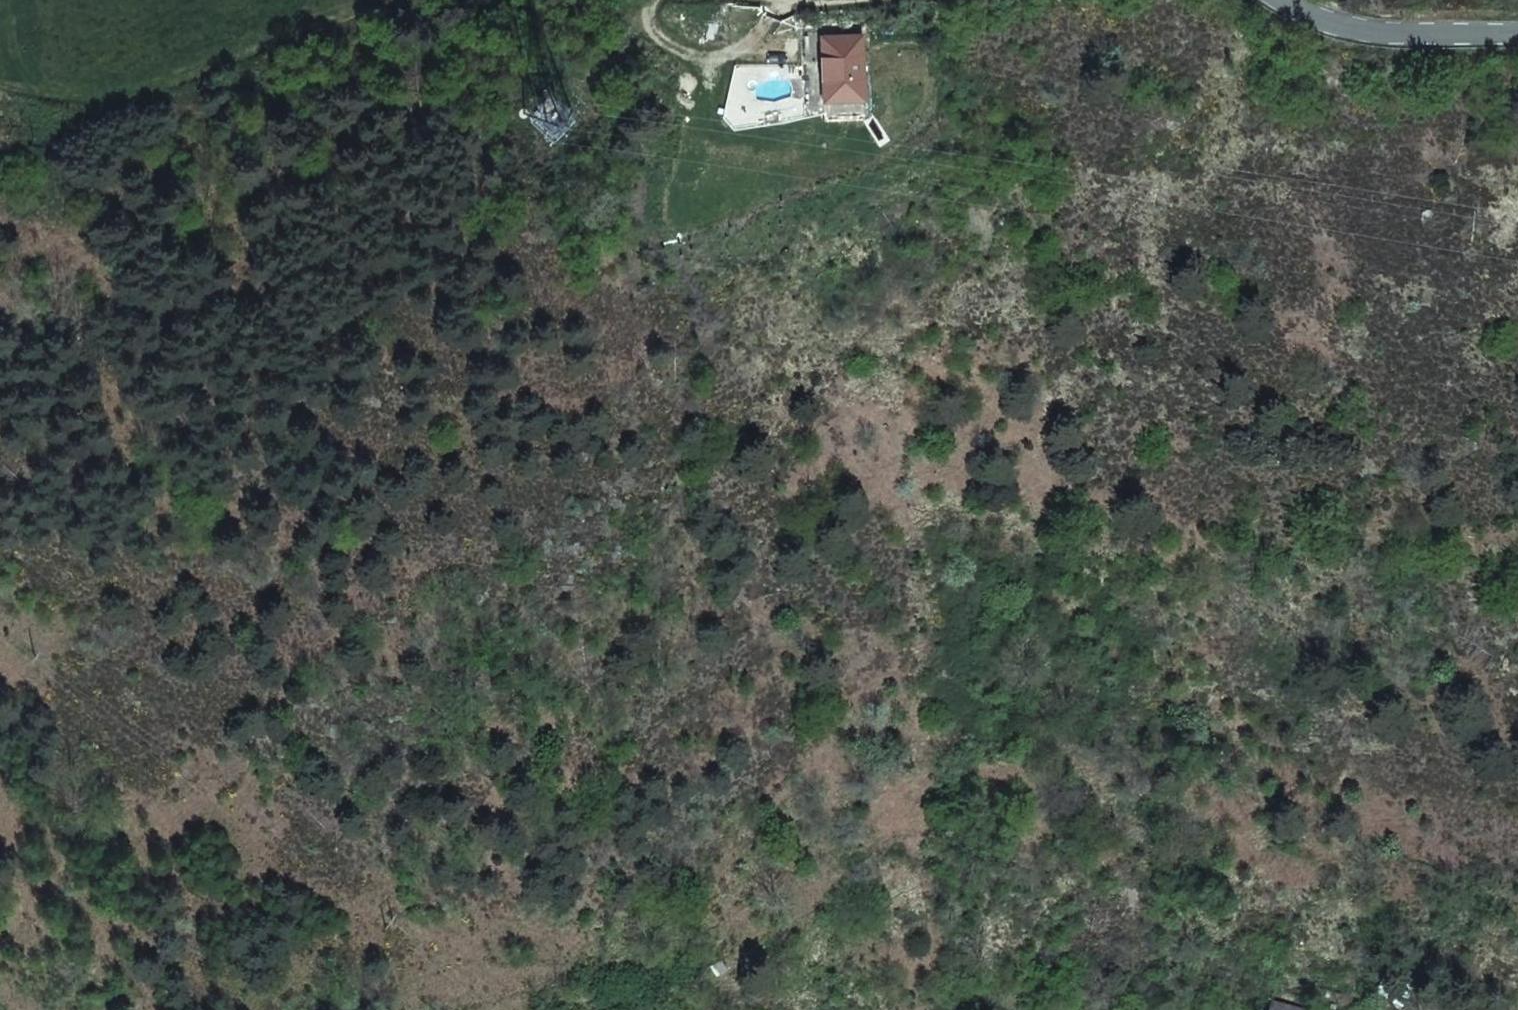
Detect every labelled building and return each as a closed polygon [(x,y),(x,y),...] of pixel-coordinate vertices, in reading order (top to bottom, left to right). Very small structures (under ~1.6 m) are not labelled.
[(822,97),(861,97),(862,54),(822,55),(822,97)]
